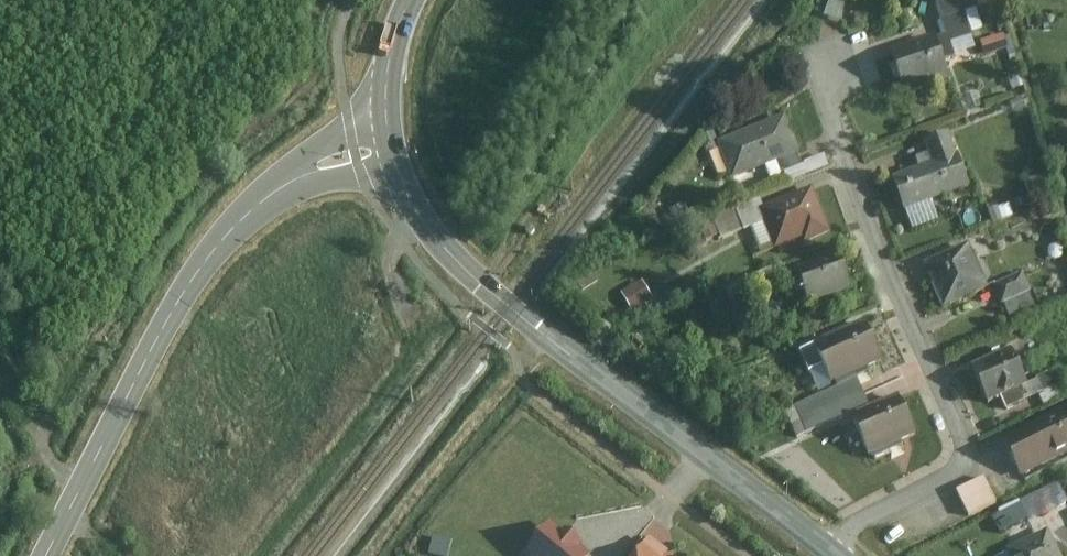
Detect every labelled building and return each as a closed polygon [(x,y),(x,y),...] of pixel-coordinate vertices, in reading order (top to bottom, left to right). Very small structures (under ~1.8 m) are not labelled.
[(846,0),(830,0),(826,17),(841,21),(846,0)] [(983,4),(944,18),(956,53),(977,46),(972,34),(991,27),(983,4)] [(1005,33),(984,40),(989,55),(1010,48),(1005,33)] [(951,75),(937,36),(890,53),(905,92),(951,75)] [(787,111),(718,139),(733,176),(777,158),(782,171),(807,161),(787,111)] [(949,133),(923,143),(931,161),(891,177),(905,210),(969,184),(949,133)] [(831,232),(813,185),(760,205),(766,220),(776,245),(803,235),(806,242),(831,232)] [(758,198),(717,213),(725,235),(766,220),(760,205),(758,198)] [(915,229),(938,217),(930,201),(906,212),(915,229)] [(970,238),(923,256),(942,307),(989,289),(970,238)] [(850,287),(835,252),(795,270),(810,304),(850,287)] [(1032,290),(1024,269),(998,280),(1006,300),(1032,290)] [(654,298),(644,281),(623,293),(633,310),(654,298)] [(884,362),(866,320),(815,342),(833,384),(884,362)] [(1029,382),(1013,349),(972,368),(988,402),(1029,382)] [(871,401),(859,375),(799,403),(810,429),(871,401)] [(918,432),(900,395),(851,420),(870,456),(918,432)] [(1003,439),(1022,476),(1066,452),(1066,405),(1003,439)] [(998,501),(986,477),(957,491),(970,516),(998,501)] [(1003,536),(1066,503),(1066,496),(1060,482),(993,516),(1003,536)] [(523,555),(524,555),(590,555),(592,554),(554,521),(523,555)] [(1020,555),(1065,555),(1052,531),(1016,549),(1020,555)] [(646,541),(634,555),(666,555),(646,541)]
